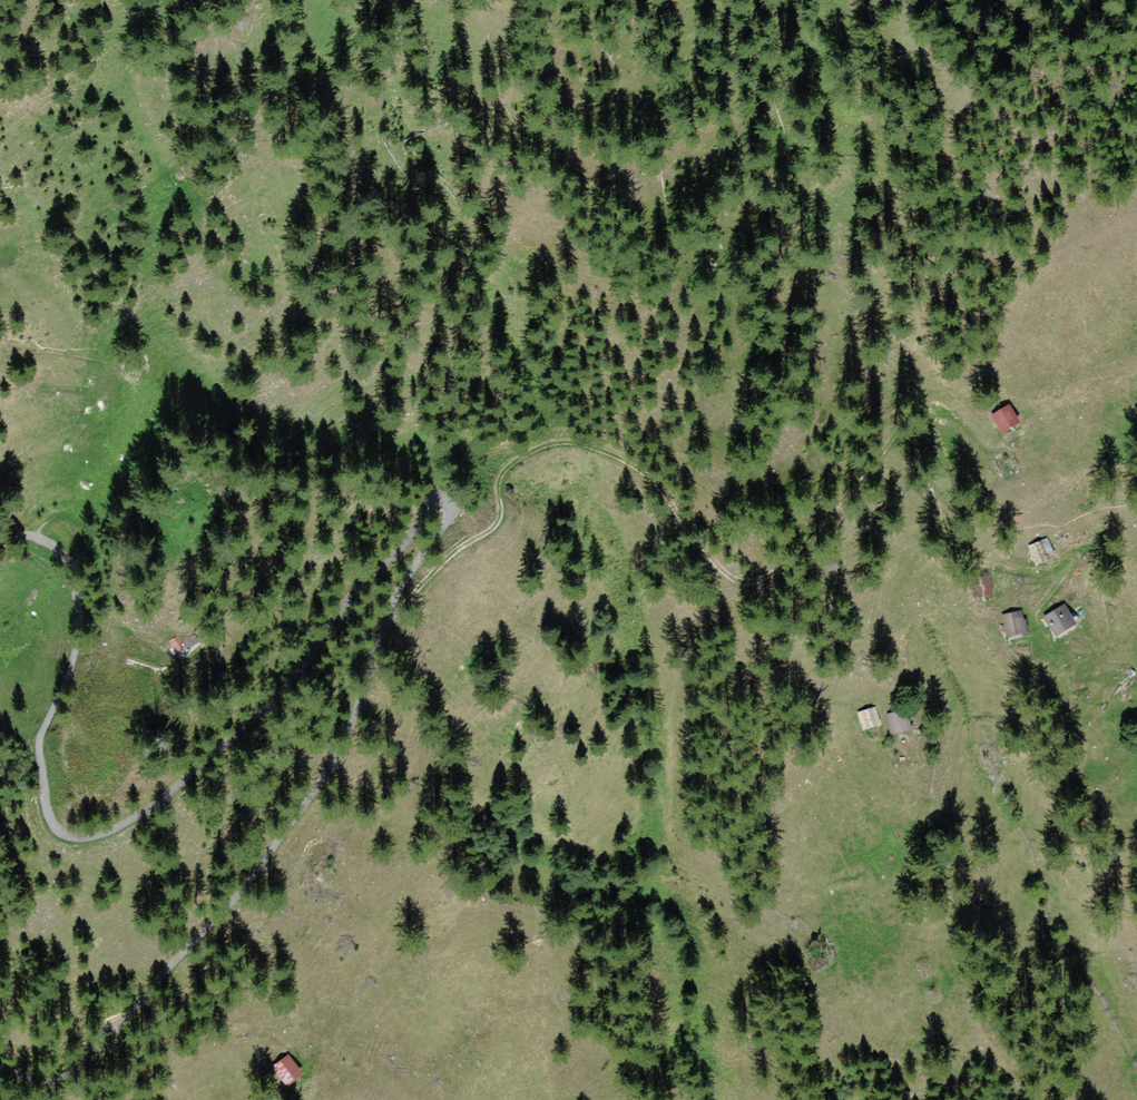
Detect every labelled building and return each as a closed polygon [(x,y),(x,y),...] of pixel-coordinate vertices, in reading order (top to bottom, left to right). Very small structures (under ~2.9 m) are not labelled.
[(1019,422),(1011,406),(995,414),(1003,429),(1011,425),(1019,422)] [(1053,558),(1047,540),(1032,545),(1038,563),(1045,560),(1053,558)] [(998,598),(996,580),(981,581),(982,599),(990,599),(998,598)] [(1078,624),(1068,605),(1045,617),(1049,625),(1055,636),(1078,624)] [(1025,629),(1022,611),(1004,613),(1007,632),(1016,631),(1025,629)] [(179,635),(169,642),(176,653),(186,646),(179,635)] [(879,723),(875,708),(859,712),(863,727),(871,725),(879,723)] [(911,728),(909,712),(890,715),(892,731),(900,730),(911,728)] [(301,1075),(290,1057),(276,1066),(287,1083),(294,1079),(301,1075)]
